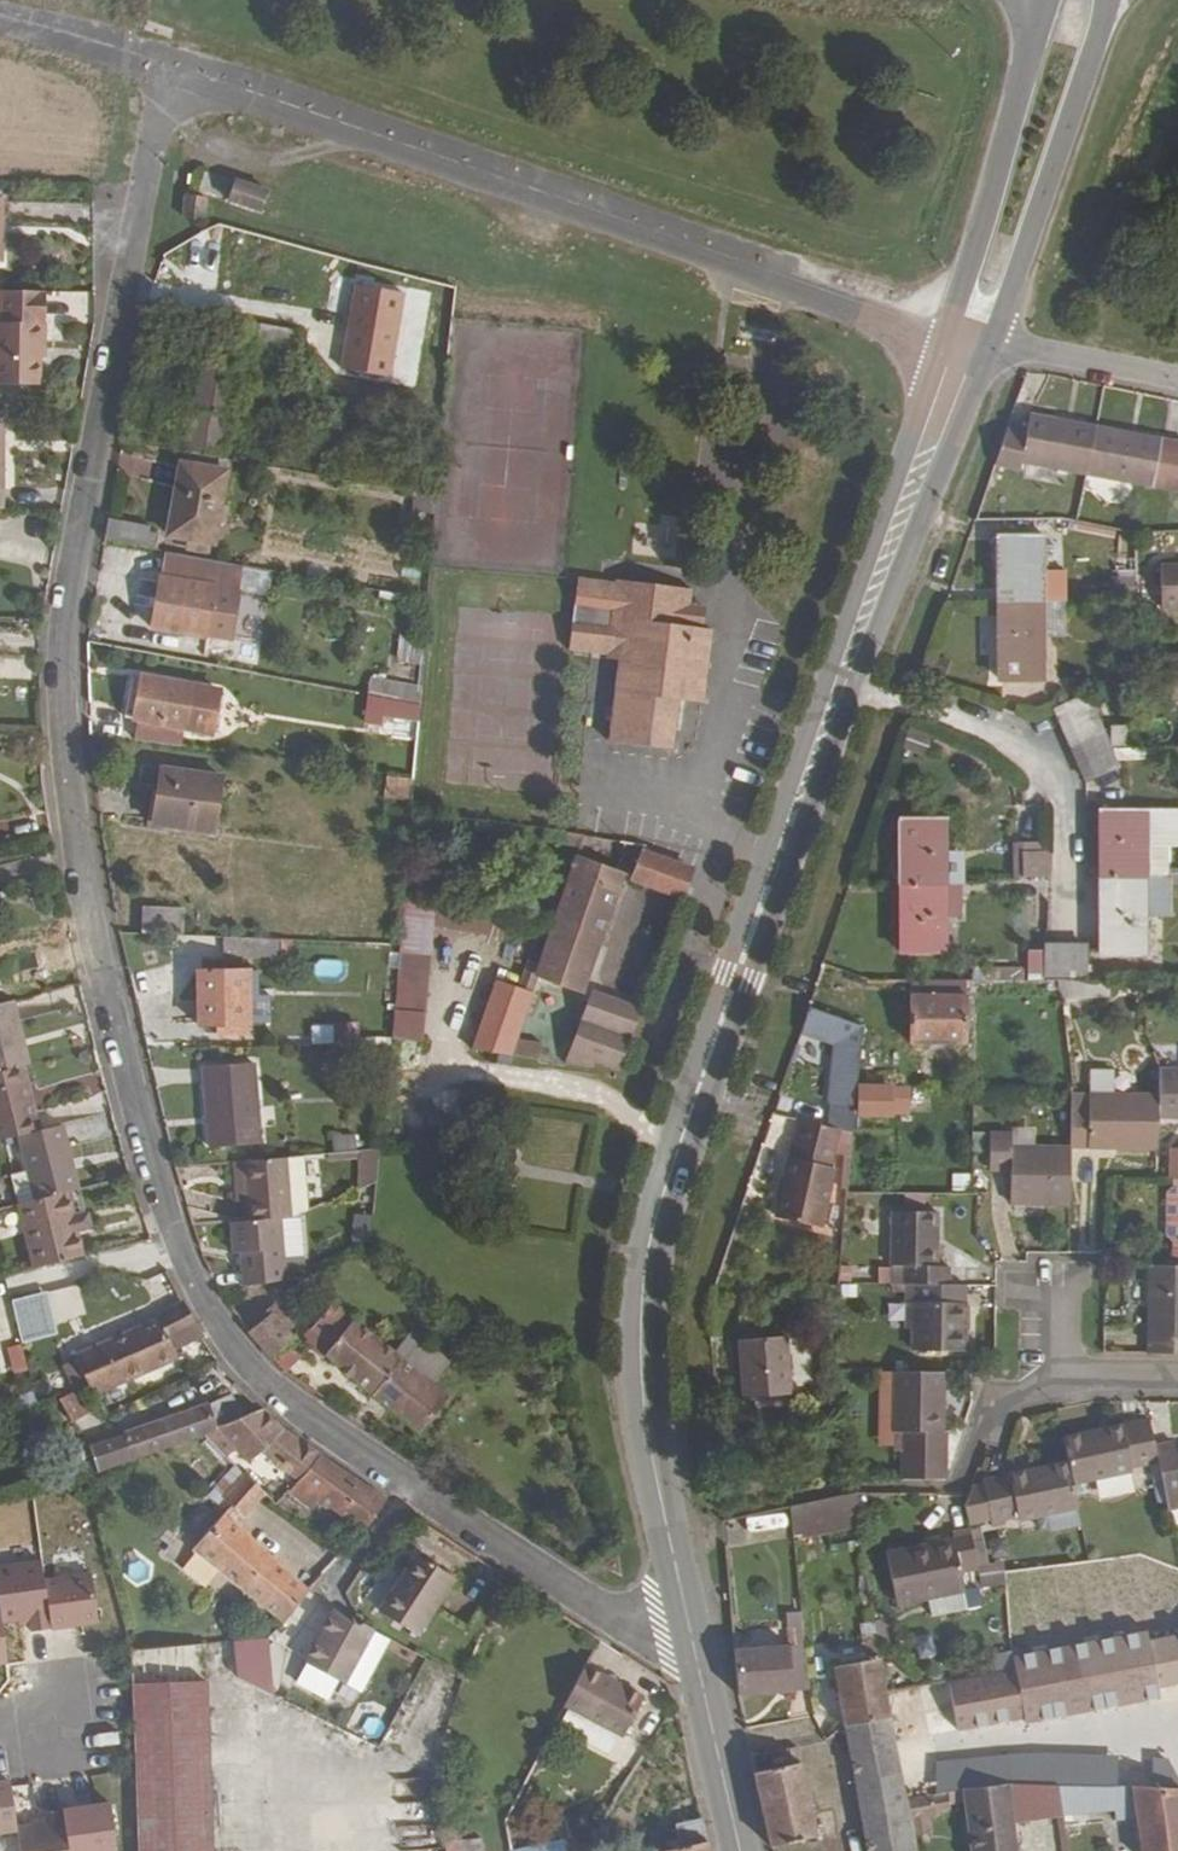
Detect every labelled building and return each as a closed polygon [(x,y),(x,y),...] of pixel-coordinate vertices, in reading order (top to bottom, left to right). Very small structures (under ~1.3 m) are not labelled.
[(265,201),(270,181),(235,172),(231,193),(265,201)] [(207,191),(187,187),(183,209),(203,212),(207,191)] [(321,333),(369,345),(387,271),(340,260),(321,333)] [(224,334),(287,344),(289,329),(253,325),(253,322),(226,318),(224,334)] [(38,391),(40,364),(41,350),(46,350),(47,330),(0,327),(0,388),(38,391)] [(235,355),(237,345),(209,340),(208,350),(235,355)] [(227,403),(235,355),(208,350),(193,348),(185,397),(189,397),(182,437),(217,444),(223,402),(227,403)] [(989,473),(1014,478),(1016,469),(1177,501),(1177,452),(1024,422),(1021,442),(1001,439),(989,473)] [(175,448),(220,455),(221,444),(217,444),(182,437),(177,436),(175,448)] [(164,519),(210,528),(220,455),(175,448),(164,519)] [(100,526),(135,532),(139,513),(103,508),(100,526)] [(1003,611),(1035,609),(1031,546),(991,546),(992,603),(1003,603),(1003,611)] [(1135,587),(1135,557),(1111,558),(1111,587),(1135,587)] [(226,624),(234,577),(209,573),(209,571),(154,562),(145,613),(200,622),(201,620),(226,624)] [(1177,609),(1177,566),(1160,566),(1161,609),(1177,609)] [(608,741),(669,747),(673,699),(701,702),(703,680),(694,679),(696,659),(705,660),(709,628),(699,627),(684,626),(686,606),(688,589),(612,581),(612,584),(574,580),(567,650),(604,654),(604,657),(617,659),(608,741)] [(684,626),(699,627),(701,607),(686,606),(684,626)] [(1004,693),(1040,691),(1035,609),(1003,611),(1004,693)] [(391,663),(414,671),(423,646),(400,638),(391,663)] [(694,679),(703,680),(705,660),(696,659),(694,679)] [(1177,702),(1177,659),(1168,660),(1169,702),(1177,702)] [(214,676),(134,662),(129,687),(118,685),(114,706),(129,709),(126,724),(174,732),(177,715),(206,720),(207,714),(214,716),(220,683),(213,681),(214,676)] [(411,686),(412,671),(363,662),(360,677),(382,681),(411,686)] [(381,696),(414,699),(415,687),(411,686),(382,681),(381,696)] [(397,698),(381,696),(379,708),(395,710),(397,698)] [(1062,734),(1095,718),(1088,702),(1053,718),(1062,734)] [(1069,753),(1103,738),(1095,718),(1062,734),(1069,753)] [(1076,769),(1110,753),(1103,738),(1069,753),(1076,769)] [(1082,783),(1117,769),(1110,753),(1076,769),(1082,783)] [(148,811),(208,818),(214,764),(155,756),(148,811)] [(377,779),(405,782),(407,761),(380,757),(377,779)] [(1140,813),(1102,813),(1101,868),(1104,868),(1105,881),(1141,880),(1140,844),(1160,844),(1177,843),(1177,813),(1140,813)] [(897,889),(937,890),(937,859),(938,817),(899,817),(897,889)] [(647,883),(669,890),(678,863),(626,846),(628,840),(618,839),(612,858),(621,861),(617,873),(647,883)] [(1161,878),(1160,844),(1140,844),(1141,880),(1161,881),(1161,878)] [(1008,855),(1036,856),(1036,846),(1008,846),(1008,855)] [(528,968),(575,984),(613,866),(565,850),(528,968)] [(1020,881),(1044,881),(1044,856),(1036,856),(1020,856),(1020,881)] [(937,890),(958,888),(956,859),(937,859),(937,890)] [(1141,954),(1141,915),(1162,915),(1162,881),(1161,881),(1141,880),(1105,881),(1105,955),(1141,954)] [(899,954),(938,954),(937,890),(897,889),(899,954)] [(378,1032),(409,1036),(422,922),(478,928),(480,906),(394,896),(378,1032)] [(121,927),(161,927),(161,902),(120,902),(121,927)] [(1049,973),(1063,973),(1064,940),(1050,941),(1049,973)] [(1063,973),(1085,973),(1085,941),(1064,940),(1063,973)] [(1020,974),(1038,974),(1038,955),(1020,956),(1020,974)] [(199,1016),(228,1016),(227,964),(179,965),(180,1017),(199,1016)] [(237,964),(227,964),(228,1016),(249,1015),(249,989),(237,989),(237,964)] [(523,984),(528,985),(533,970),(528,968),(523,984)] [(470,1044),(523,1051),(528,1037),(512,1035),(528,985),(523,984),(492,972),(470,1044)] [(1063,973),(1045,974),(1045,986),(1094,986),(1094,974),(1085,973),(1063,973)] [(900,1040),(958,1041),(957,974),(901,974),(900,1040)] [(588,1056),(611,1064),(631,1004),(582,987),(559,1056),(586,1060),(588,1056)] [(845,1101),(849,1066),(853,1022),(792,999),(784,1023),(818,1036),(812,1098),(845,1101)] [(12,1002),(0,1005),(0,1072),(24,1066),(27,1065),(12,1002)] [(198,1029),(228,1028),(228,1016),(199,1016),(198,1029)] [(311,1025),(311,1044),(332,1044),(332,1025),(311,1025)] [(201,1138),(250,1133),(241,1056),(190,1062),(201,1138)] [(1177,1107),(1177,1058),(1149,1058),(1149,1087),(1148,1107),(1177,1107)] [(24,1066),(0,1072),(0,1139),(19,1134),(40,1130),(24,1066)] [(881,1097),(899,1097),(900,1077),(850,1078),(849,1103),(881,1103),(881,1097)] [(1061,1139),(1148,1138),(1148,1107),(1149,1087),(1078,1088),(1078,1105),(1060,1104),(1061,1139)] [(70,1144),(112,1132),(106,1111),(64,1124),(70,1144)] [(767,1212),(810,1222),(831,1127),(789,1117),(767,1212)] [(77,1187),(61,1124),(40,1130),(19,1134),(33,1198),(77,1187)] [(1002,1198),(1060,1199),(1061,1139),(1001,1142),(1001,1131),(980,1131),(980,1168),(1002,1168),(1002,1198)] [(1177,1169),(1177,1139),(1161,1140),(1161,1169),(1177,1169)] [(278,1151),(281,1190),(299,1189),(296,1149),(278,1151)] [(345,1173),(361,1173),(362,1150),(346,1149),(345,1173)] [(240,1215),(275,1212),(283,1209),(278,1151),(236,1155),(240,1215)] [(1161,1169),(1161,1256),(1176,1256),(1175,1169),(1161,1169)] [(85,1252),(70,1189),(33,1198),(20,1202),(36,1264),(85,1252)] [(906,1279),(941,1279),(940,1257),(927,1258),(928,1206),(881,1204),(879,1258),(892,1258),(892,1279),(906,1279)] [(18,1230),(15,1206),(0,1209),(0,1233),(18,1230)] [(294,1211),(275,1212),(279,1252),(298,1250),(294,1211)] [(242,1284),(281,1275),(279,1252),(275,1212),(240,1215),(226,1216),(230,1255),(240,1255),(242,1284)] [(1177,1345),(1177,1256),(1176,1256),(1161,1256),(1139,1256),(1139,1345),(1177,1345)] [(13,1301),(74,1285),(68,1261),(7,1278),(13,1301)] [(907,1346),(959,1345),(958,1278),(941,1279),(906,1279),(907,1346)] [(23,1332),(86,1319),(79,1287),(16,1300),(23,1332)] [(197,1330),(175,1296),(150,1309),(154,1316),(71,1352),(86,1383),(90,1391),(173,1355),(168,1344),(197,1330)] [(345,1370),(414,1426),(442,1391),(422,1374),(386,1346),(326,1297),(305,1325),(326,1341),(320,1349),(335,1362),(345,1370)] [(282,1370),(309,1389),(319,1375),(290,1352),(288,1354),(274,1342),(284,1331),(279,1325),(287,1319),(268,1299),(259,1306),(263,1311),(244,1329),(282,1370)] [(294,1339),(314,1355),(320,1349),(326,1341),(305,1325),(294,1339)] [(386,1346),(422,1374),(438,1354),(401,1325),(386,1346)] [(736,1395),(781,1390),(777,1334),(732,1338),(736,1395)] [(897,1474),(942,1472),(940,1424),(933,1424),(932,1365),(885,1366),(885,1426),(896,1426),(897,1474)] [(71,1387),(55,1397),(68,1420),(85,1411),(71,1387)] [(225,1418),(237,1413),(230,1391),(118,1431),(119,1433),(88,1445),(94,1465),(127,1455),(202,1426),(208,1424),(225,1418)] [(1149,1430),(1168,1430),(1168,1403),(1148,1403),(1149,1430)] [(267,1458),(289,1476),(310,1450),(259,1406),(225,1418),(208,1424),(222,1436),(242,1457),(251,1446),(267,1458)] [(1153,1450),(1151,1440),(1144,1408),(1057,1427),(1063,1453),(1067,1475),(1128,1461),(1127,1457),(1153,1450)] [(1177,1497),(1177,1442),(1171,1444),(1169,1436),(1151,1440),(1153,1450),(1163,1500),(1177,1497)] [(292,1478),(358,1525),(379,1496),(310,1450),(289,1476),(292,1478)] [(1072,1500),(1073,1500),(1067,1475),(1063,1453),(979,1476),(988,1515),(1014,1507),(1016,1512),(1035,1508),(1038,1521),(1042,1520),(1049,1524),(1076,1519),(1072,1500)] [(285,1490),(301,1501),(309,1491),(292,1478),(285,1490)] [(188,1550),(278,1618),(300,1586),(293,1581),(281,1571),(234,1535),(264,1499),(243,1481),(212,1520),(203,1512),(189,1530),(198,1537),(188,1550)] [(860,1555),(849,1488),(783,1504),(793,1566),(860,1555)] [(898,1598),(962,1581),(958,1563),(974,1558),(965,1518),(947,1523),(948,1531),(884,1548),(898,1598)] [(372,1609),(410,1635),(448,1577),(411,1551),(372,1609)] [(993,1560),(997,1582),(1054,1575),(1050,1555),(993,1560)] [(49,1627),(95,1621),(89,1573),(42,1580),(49,1627)] [(1145,1636),(1177,1628),(1177,1605),(1141,1613),(1145,1636)] [(294,1651),(317,1669),(338,1681),(367,1628),(361,1624),(354,1619),(351,1623),(346,1620),(326,1606),(294,1651)] [(1145,1636),(1010,1663),(973,1670),(977,1694),(983,1725),(1019,1720),(1044,1716),(1042,1705),(1061,1702),(1063,1712),(1079,1710),(1077,1698),(1150,1684),(1154,1703),(1177,1699),(1177,1628),(1145,1636)] [(272,1686),(270,1639),(232,1641),(234,1688),(272,1686)] [(135,1850),(209,1850),(202,1640),(129,1651),(134,1817),(135,1850)] [(734,1693),(790,1688),(787,1667),(783,1641),(730,1644),(733,1686),(734,1693)] [(903,1798),(883,1689),(877,1658),(830,1666),(864,1850),(913,1850),(903,1798)] [(578,1668),(559,1709),(618,1738),(638,1698),(578,1668)] [(883,1689),(903,1798),(947,1790),(929,1703),(977,1694),(973,1670),(883,1689)] [(800,1839),(811,1835),(795,1759),(751,1768),(767,1847),(800,1839)] [(1158,1784),(1176,1785),(1173,1768),(1155,1770),(1158,1784)] [(1052,1781),(1019,1780),(1013,1781),(959,1788),(967,1850),(1012,1850),(1007,1815),(1057,1809),(1052,1781)] [(13,1829),(13,1827),(6,1781),(0,1782),(0,1830),(13,1829)] [(1083,1805),(1080,1781),(1052,1781),(1057,1809),(1083,1805)] [(1176,1785),(1158,1784),(1093,1781),(1080,1781),(1083,1805),(1112,1801),(1113,1812),(1136,1809),(1141,1850),(1160,1850),(1177,1848),(1177,1786),(1176,1785)] [(13,1827),(13,1829),(17,1850),(66,1850),(60,1810),(41,1812),(42,1823),(13,1827)] [(697,1818),(667,1826),(670,1843),(662,1845),(664,1850),(705,1850),(697,1818)]
